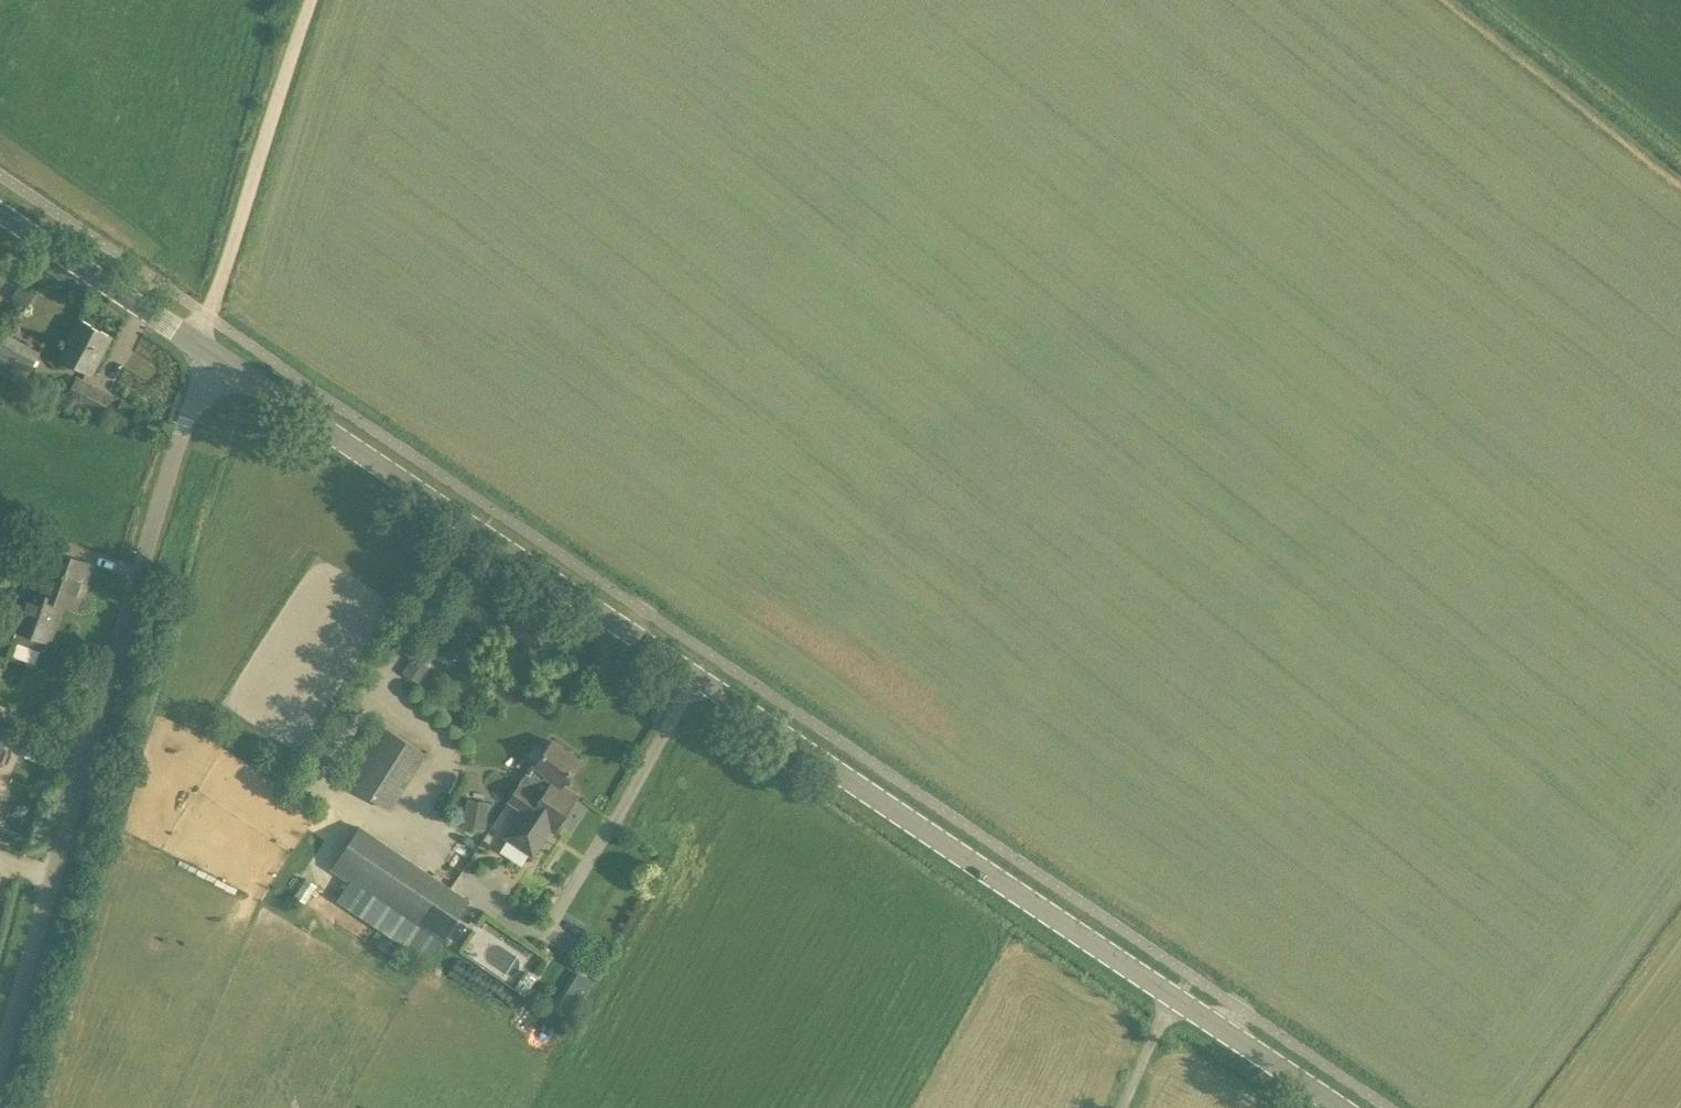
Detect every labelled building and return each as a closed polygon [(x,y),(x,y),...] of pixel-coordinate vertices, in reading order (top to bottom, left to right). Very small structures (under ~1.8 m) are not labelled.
[(92,375),(112,338),(79,320),(59,358),(92,375)] [(22,386),(41,353),(2,331),(0,336),(0,373),(22,386)] [(114,394),(77,376),(66,396),(109,418),(118,399),(113,396),(114,394)] [(16,630),(17,630),(15,637),(17,642),(42,651),(47,648),(48,642),(49,642),(63,604),(77,609),(93,566),(52,551),(36,593),(30,590),(16,630)] [(414,657),(405,671),(420,681),(429,666),(414,657)] [(11,719),(0,717),(0,753),(4,754),(11,719)] [(427,753),(381,724),(345,781),(391,810),(427,753)] [(537,765),(536,767),(530,775),(527,773),(508,802),(521,810),(503,837),(534,858),(552,831),(555,833),(581,795),(565,784),(581,760),(553,741),(547,750),(539,745),(533,746),(528,754),(528,759),(537,765)] [(472,800),(470,826),(488,827),(490,801),(472,800)] [(361,828),(333,870),(442,943),(470,901),(361,828)] [(564,993),(556,1005),(570,1014),(578,1002),(564,993)]
